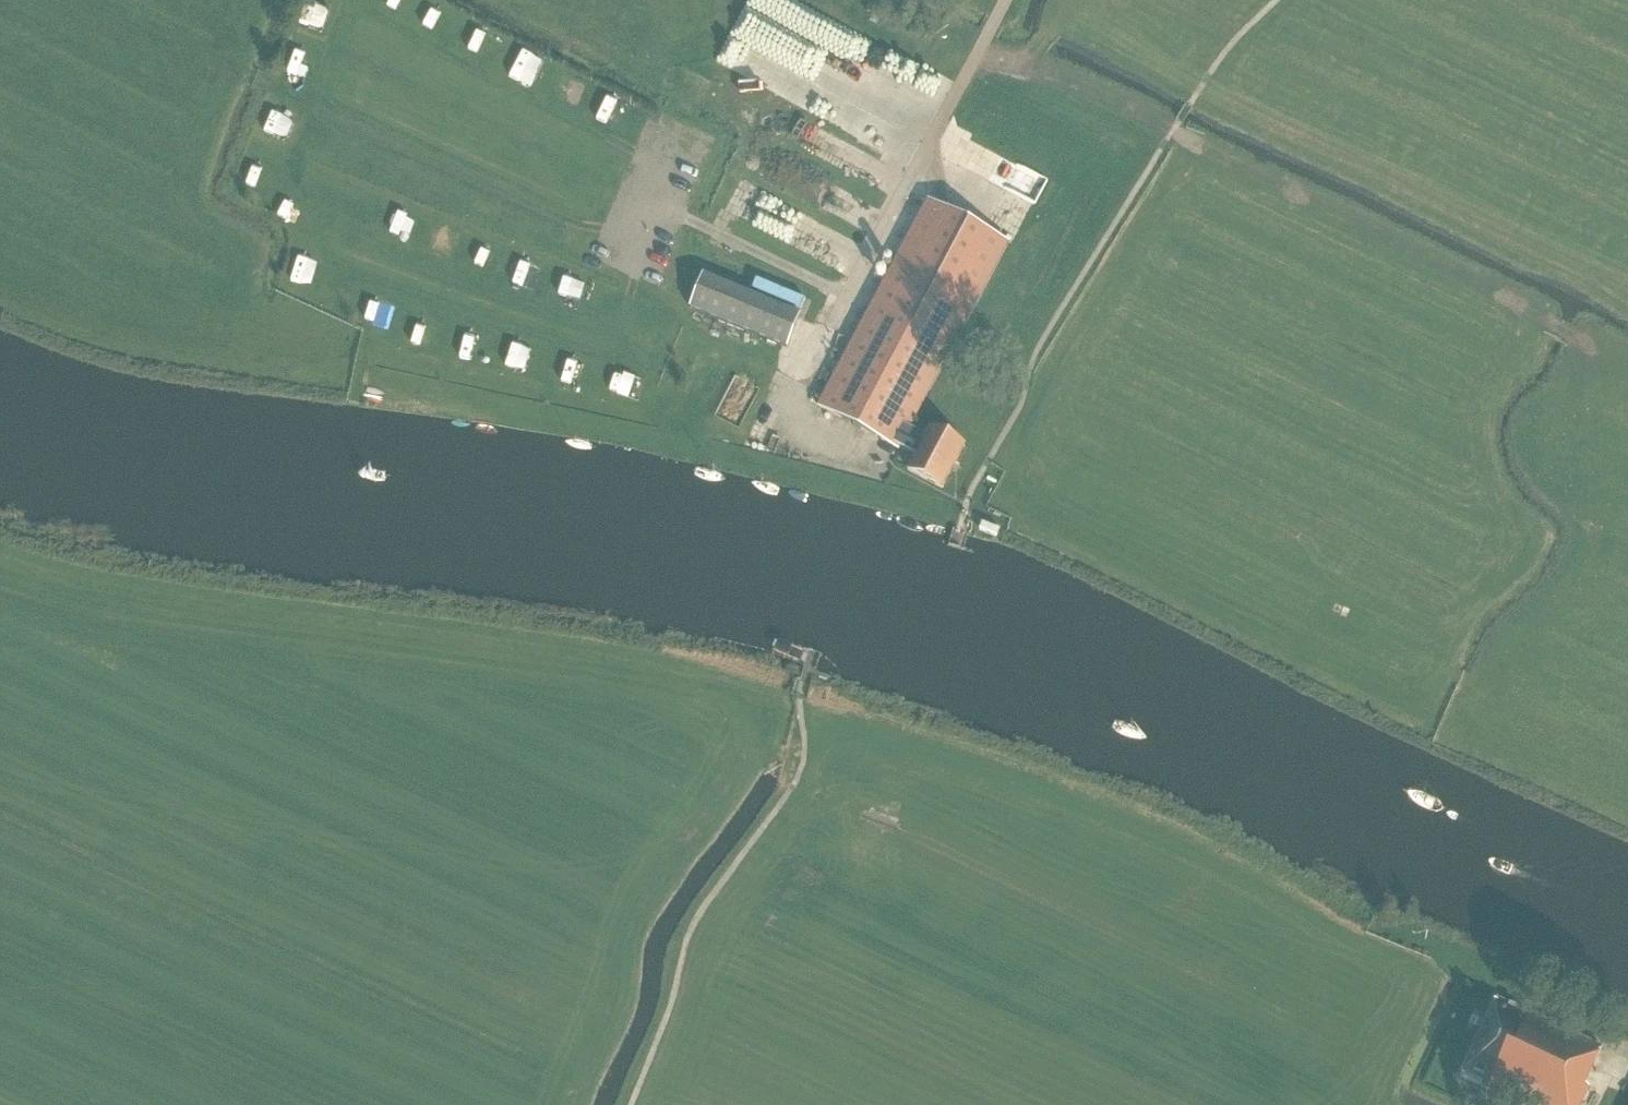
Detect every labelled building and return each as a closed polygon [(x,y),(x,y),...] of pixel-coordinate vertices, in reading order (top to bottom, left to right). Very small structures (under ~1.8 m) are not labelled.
[(302,68),(310,41),(298,38),(290,64),(302,68)] [(263,128),(274,132),(282,107),(271,104),(263,128)] [(255,186),(261,166),(250,163),(244,183),(255,186)] [(700,191),(703,178),(685,174),(682,187),(700,191)] [(987,174),(981,186),(1001,196),(1007,184),(987,174)] [(741,192),(730,214),(749,225),(764,197),(744,186),(741,192)] [(1007,241),(926,198),(817,404),(898,446),(899,444),(915,452),(907,467),(941,485),(964,443),(930,424),(925,433),(909,425),(1007,241)] [(802,258),(821,262),(824,242),(805,238),(802,258)] [(301,282),(307,257),(296,254),(290,279),(301,282)] [(689,307),(786,345),(799,312),(702,274),(689,307)] [(376,336),(387,337),(390,317),(379,315),(376,336)] [(421,342),(430,345),(437,325),(428,322),(421,342)] [(483,362),(491,344),(480,340),(473,358),(483,362)] [(592,366),(580,365),(579,389),(591,389),(592,366)] [(734,380),(719,416),(741,426),(757,390),(734,380)] [(1602,1047),(1496,998),(1460,1075),(1524,1104),(1580,1104),(1597,1068),(1593,1066),(1602,1047)]
